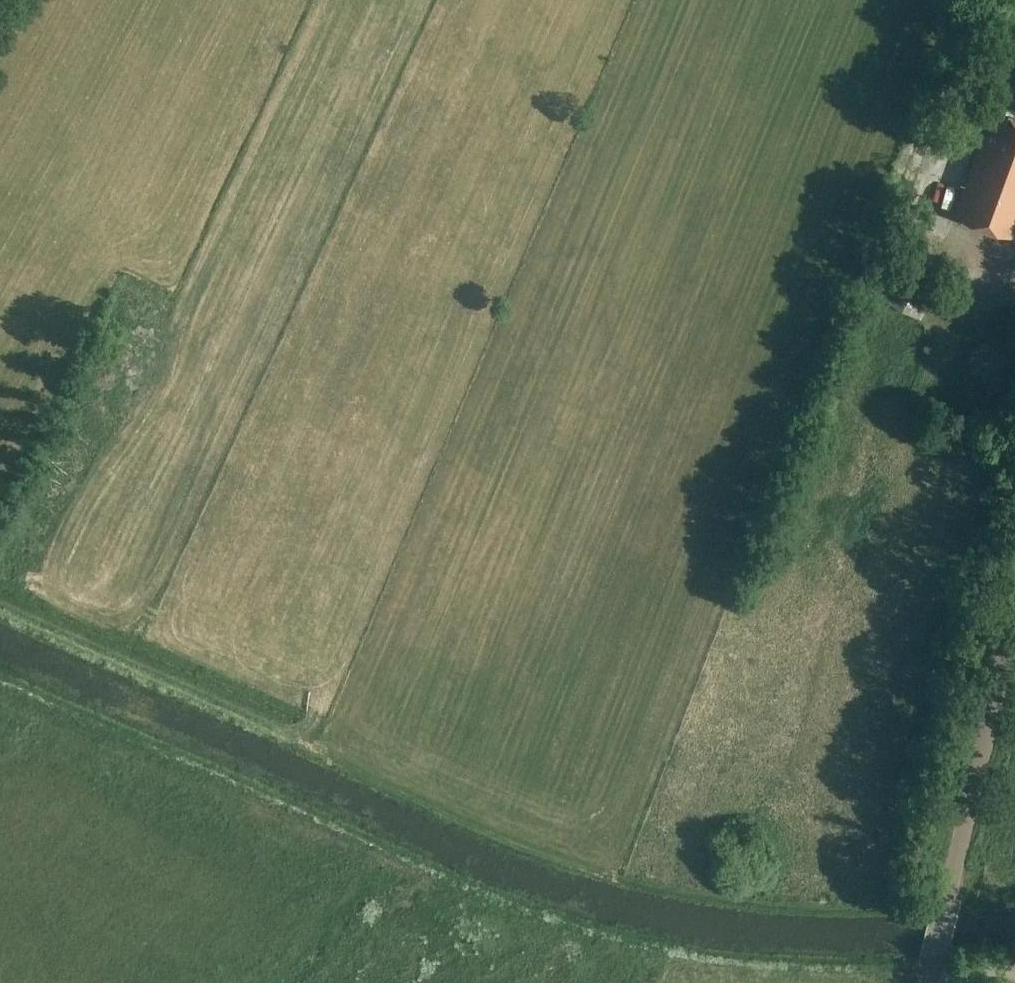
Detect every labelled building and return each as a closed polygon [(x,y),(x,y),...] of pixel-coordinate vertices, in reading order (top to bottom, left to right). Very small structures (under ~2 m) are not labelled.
[(1002,111),(996,127),(988,124),(954,216),(1014,237),(1014,234),(1014,115),(1002,111)] [(911,242),(906,254),(883,298),(921,319),(949,262),(911,242)]
